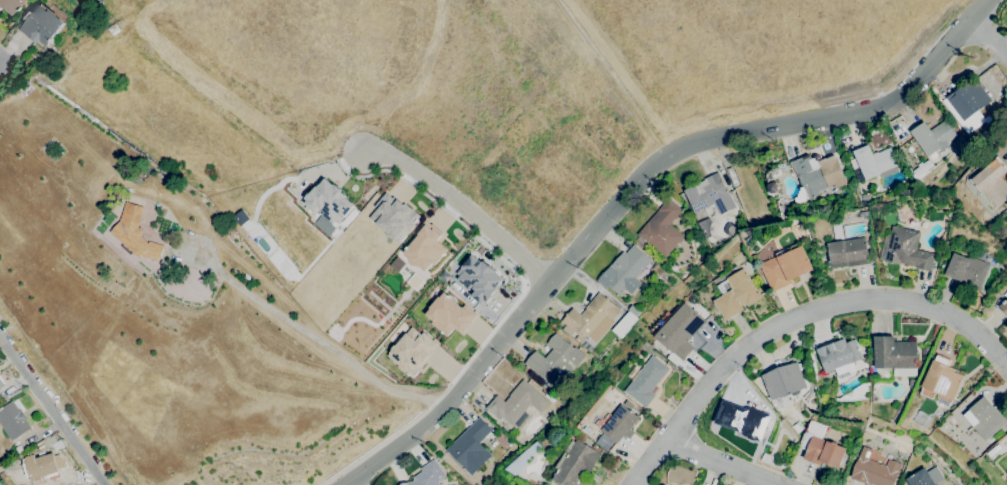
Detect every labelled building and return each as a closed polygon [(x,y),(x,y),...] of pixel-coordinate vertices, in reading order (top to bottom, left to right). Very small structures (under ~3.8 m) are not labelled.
[(21,0),(0,0),(0,13),(6,18),(21,0)] [(46,47),(39,41),(37,44),(19,30),(30,16),(31,17),(40,5),(41,6),(43,3),(59,16),(58,17),(66,23),(46,47)] [(968,134),(943,101),(974,77),(991,101),(978,111),(983,119),(988,115),(991,119),(985,124),(984,122),(968,134)] [(928,157),(910,132),(924,122),(930,130),(945,120),(956,136),(946,144),(948,147),(942,152),(940,149),(928,157)] [(896,129),(893,124),(899,121),(902,126),(896,129)] [(866,181),(865,179),(859,182),(850,161),(856,158),(853,151),(868,145),(872,153),(877,151),(878,153),(890,148),(898,165),(895,166),(897,171),(881,178),(879,175),(866,181)] [(846,184),(834,189),(833,185),(818,192),(819,195),(797,204),(795,199),(804,195),(791,162),(810,155),(812,159),(814,158),(814,157),(816,155),(819,155),(821,157),(821,160),(820,161),(834,155),(846,184)] [(997,158),(1006,169),(1006,172),(1001,177),(1006,184),(1006,199),(997,207),(984,192),(983,193),(971,179),(978,173),(979,174),(997,158)] [(719,216),(714,205),(709,207),(696,214),(684,190),(696,184),(696,185),(705,180),(704,179),(718,172),(736,207),(719,216)] [(335,227),(354,205),(324,177),(301,203),(314,215),(318,211),(335,227)] [(419,218),(389,192),(367,218),(397,244),(419,218)] [(666,258),(637,234),(647,222),(648,223),(658,210),(657,210),(667,198),(682,210),(670,224),(684,236),(666,258)] [(121,221),(120,221),(126,202),(144,208),(138,228),(141,227),(143,235),(140,236),(148,244),(149,241),(164,246),(159,262),(142,256),(139,258),(110,233),(121,221)] [(865,220),(861,217),(860,213),(867,212),(868,220),(865,220)] [(436,240),(441,233),(427,221),(401,253),(426,274),(446,249),(436,240)] [(835,239),(832,224),(840,223),(843,238),(835,239)] [(931,272),(916,269),(916,267),(901,263),(900,265),(884,261),(884,260),(880,259),(883,242),(888,243),(892,226),(921,232),(916,250),(935,254),(931,272)] [(832,269),(832,265),(829,265),(825,246),(828,245),(828,243),(844,241),(865,237),(869,264),(847,268),(847,266),(832,269)] [(772,293),(759,264),(777,256),(775,253),(798,243),(799,247),(802,246),(813,270),(791,280),(792,284),(772,293)] [(619,296),(608,286),(606,289),(597,281),(599,279),(598,279),(604,273),(623,252),(625,254),(633,245),(651,260),(635,278),(641,283),(631,295),(625,290),(619,296)] [(978,291),(964,285),(965,282),(962,281),(962,282),(944,275),(954,252),(967,258),(968,256),(989,264),(978,291)] [(726,321),(721,312),(720,313),(714,304),(715,303),(714,301),(723,296),(717,286),(727,280),(726,279),(743,268),(762,298),(748,307),(746,303),(741,306),(744,310),(726,321)] [(476,316),(465,305),(462,309),(443,292),(422,315),(446,337),(455,327),(461,332),(476,316)] [(581,344),(575,339),(578,335),(574,332),(571,336),(562,329),(566,325),(562,321),(573,308),(581,315),(587,309),(586,308),(600,292),(620,310),(611,320),(613,322),(595,343),(589,337),(588,338),(583,335),(581,338),(584,340),(581,344)] [(999,306),(1006,299),(1006,315),(999,306)] [(678,367),(668,358),(673,352),(655,336),(686,302),(694,310),(695,309),(699,313),(698,314),(707,321),(691,338),(689,337),(686,340),(695,348),(678,367)] [(636,317),(628,310),(632,305),(640,312),(636,317)] [(620,339),(611,331),(628,311),(637,320),(620,339)] [(385,357),(411,378),(437,346),(411,325),(385,357)] [(550,384),(539,375),(539,376),(524,364),(536,351),(545,358),(553,349),(547,343),(556,333),(562,338),(573,348),(574,347),(585,356),(576,367),(569,361),(567,364),(573,369),(562,381),(557,376),(550,384)] [(875,369),(874,337),(894,336),(895,342),(917,342),(917,369),(875,369)] [(838,376),(835,370),(826,374),(817,350),(845,339),(846,343),(855,340),(863,359),(853,363),(856,371),(850,373),(849,371),(838,376)] [(921,361),(921,347),(929,347),(923,361),(921,361)] [(948,407),(937,402),(939,399),(937,398),(938,394),(936,393),(933,399),(921,394),(923,388),(922,387),(933,360),(935,361),(938,355),(949,360),(947,366),(955,370),(954,372),(963,377),(953,401),(952,400),(950,404),(950,403),(948,407)] [(646,408),(625,392),(633,380),(628,376),(636,366),(641,370),(652,356),(669,369),(651,392),(656,396),(646,408)] [(772,400),(762,376),(778,368),(796,362),(806,387),(789,396),(772,400)] [(512,426),(503,418),(500,420),(486,408),(497,396),(505,402),(510,396),(509,396),(523,380),(549,402),(540,413),(530,405),(512,426)] [(12,399),(10,396),(19,390),(21,392),(12,399)] [(985,396),(1006,422),(1006,424),(986,441),(974,427),(975,427),(965,415),(970,410),(969,409),(985,396)] [(13,442),(0,423),(0,410),(13,401),(20,411),(21,411),(26,418),(25,419),(32,429),(13,442)] [(760,442),(755,440),(754,442),(748,439),(748,438),(743,436),(744,432),(741,431),(741,433),(722,426),(722,425),(716,423),(717,420),(714,419),(720,402),(723,403),(724,401),(747,409),(747,407),(769,415),(760,442)] [(618,444),(601,431),(622,404),(637,416),(638,415),(640,417),(631,429),(635,433),(630,440),(625,436),(618,444)] [(924,427),(914,421),(920,410),(931,417),(924,427)] [(472,476),(446,450),(479,417),(492,430),(479,443),(484,449),(485,448),(492,455),(472,476)] [(796,444),(779,424),(784,419),(801,440),(796,444)] [(838,469),(822,462),(821,466),(803,459),(813,435),(813,436),(815,433),(807,430),(811,420),(827,426),(822,439),(827,441),(826,441),(831,443),(832,442),(837,444),(837,445),(846,449),(838,469)] [(56,451),(52,444),(47,448),(45,446),(40,449),(37,444),(52,434),(57,442),(60,440),(65,447),(61,450),(60,449),(56,451)] [(594,484),(593,484),(561,484),(553,480),(559,470),(556,468),(572,441),(575,442),(577,440),(592,449),(594,445),(601,449),(599,453),(601,454),(590,474),(585,471),(582,477),(594,484)] [(901,464),(893,484),(874,484),(868,483),(867,484),(851,478),(863,446),(873,450),(869,459),(886,466),(888,459),(901,464)] [(31,481),(31,480),(29,480),(23,463),(26,462),(25,458),(33,455),(35,459),(52,453),(54,459),(60,457),(63,467),(58,469),(59,472),(31,481)] [(438,481),(439,484),(399,484),(400,483),(414,482),(413,478),(422,471),(420,468),(434,459),(446,476),(438,481)] [(935,484),(936,484),(909,484),(906,480),(924,468),(927,472),(936,467),(944,479),(935,484)]
